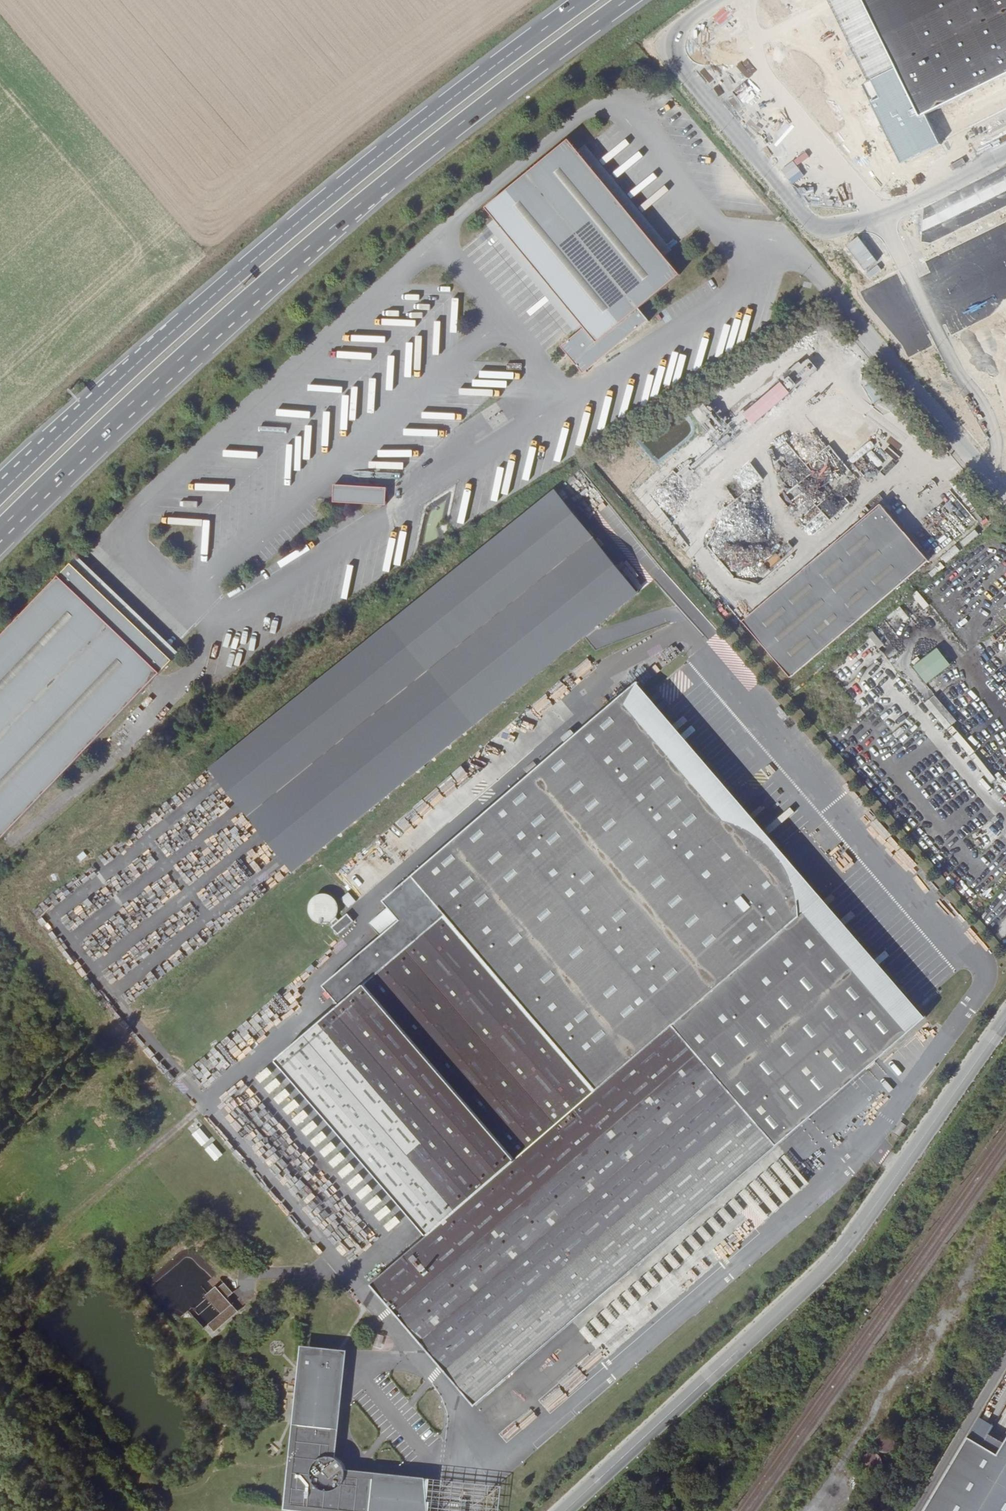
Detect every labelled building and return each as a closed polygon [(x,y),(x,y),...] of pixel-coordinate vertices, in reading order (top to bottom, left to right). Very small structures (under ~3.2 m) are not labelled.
[(904,162),(941,144),(927,113),(1005,75),(1005,0),(826,0),(904,162)] [(602,354),(605,358),(651,320),(651,321),(653,320),(642,307),(684,273),(668,255),(581,149),(572,138),(488,207),(498,219),(584,326),(586,328),(565,345),(585,368),(602,354)] [(668,255),(676,248),(674,246),(589,143),(581,149),(668,255)] [(577,332),(584,326),(498,219),(491,224),(575,329),(577,332)] [(593,368),(605,358),(602,354),(585,368),(588,372),(594,368),(593,368)] [(387,503),(387,482),(335,481),(334,502),(387,503)] [(636,589),(556,490),(209,767),(295,870),(636,589)] [(795,675),(935,558),(885,499),(746,616),(795,675)] [(73,564),(173,661),(179,654),(79,557),(73,564)] [(173,661),(73,564),(0,641),(0,836),(4,840),(100,738),(173,661)] [(923,608),(928,605),(919,591),(913,594),(923,608)] [(901,605),(894,609),(902,621),(909,617),(901,605)] [(873,629),(867,633),(876,648),(883,644),(873,629)] [(926,682),(952,662),(938,645),(912,665),(926,682)] [(478,1401),(934,1014),(932,1012),(910,1021),(813,908),(808,907),(806,886),(799,862),(788,847),(781,839),(763,827),(747,820),(732,819),(733,814),(636,702),(647,678),(645,676),(415,872),(449,912),(281,1057),(430,1236),(376,1281),(478,1401)] [(910,1021),(932,1012),(647,678),(636,702),(733,814),(732,819),(747,820),(763,827),(781,839),(788,847),(799,862),(806,886),(808,907),(813,908),(910,1021)] [(945,729),(956,720),(936,693),(924,701),(945,729)] [(548,716),(541,703),(535,706),(546,726),(555,721),(551,714),(548,716)] [(992,818),(971,837),(982,849),(1003,830),(992,818)] [(341,910),(340,909),(341,897),(340,893),(335,887),(328,884),(320,886),(314,891),(312,898),(312,904),(314,909),(319,913),(328,914),(333,913),(335,915),(332,917),(340,926),(356,912),(348,904),(341,910)] [(424,929),(415,919),(359,967),(368,978),(424,929)] [(215,1160),(222,1153),(212,1143),(205,1149),(215,1160)] [(669,1291),(666,1302),(778,1206),(774,1204),(769,1209),(754,1204),(752,1210),(743,1207),(735,1198),(733,1197),(720,1208),(720,1209),(689,1235),(689,1236),(684,1241),(681,1252),(686,1253),(684,1261),(681,1260),(678,1269),(669,1277),(667,1284),(671,1289),(669,1291)] [(223,1285),(229,1281),(219,1270),(214,1274),(223,1285)] [(218,1300),(228,1291),(223,1285),(214,1274),(212,1272),(201,1281),(218,1300)] [(213,1320),(236,1301),(228,1291),(218,1300),(205,1311),(213,1320)] [(341,1423),(349,1342),(305,1337),(296,1417),(302,1418),(309,1351),(329,1355),(344,1354),(337,1423),(341,1423)] [(302,1418),(294,1498),(406,1510),(429,1510),(433,1479),(366,1471),(365,1466),(362,1461),(357,1461),(356,1470),(349,1469),(349,1463),(343,1454),(335,1452),(337,1423),(344,1354),(329,1355),(309,1351),(302,1418)] [(962,1510),(1005,1510),(1005,1437),(962,1510)] [(545,1463),(527,1481),(534,1488),(551,1470),(545,1463)] [(496,1482),(433,1475),(433,1479),(429,1510),(493,1510),(496,1482)]
